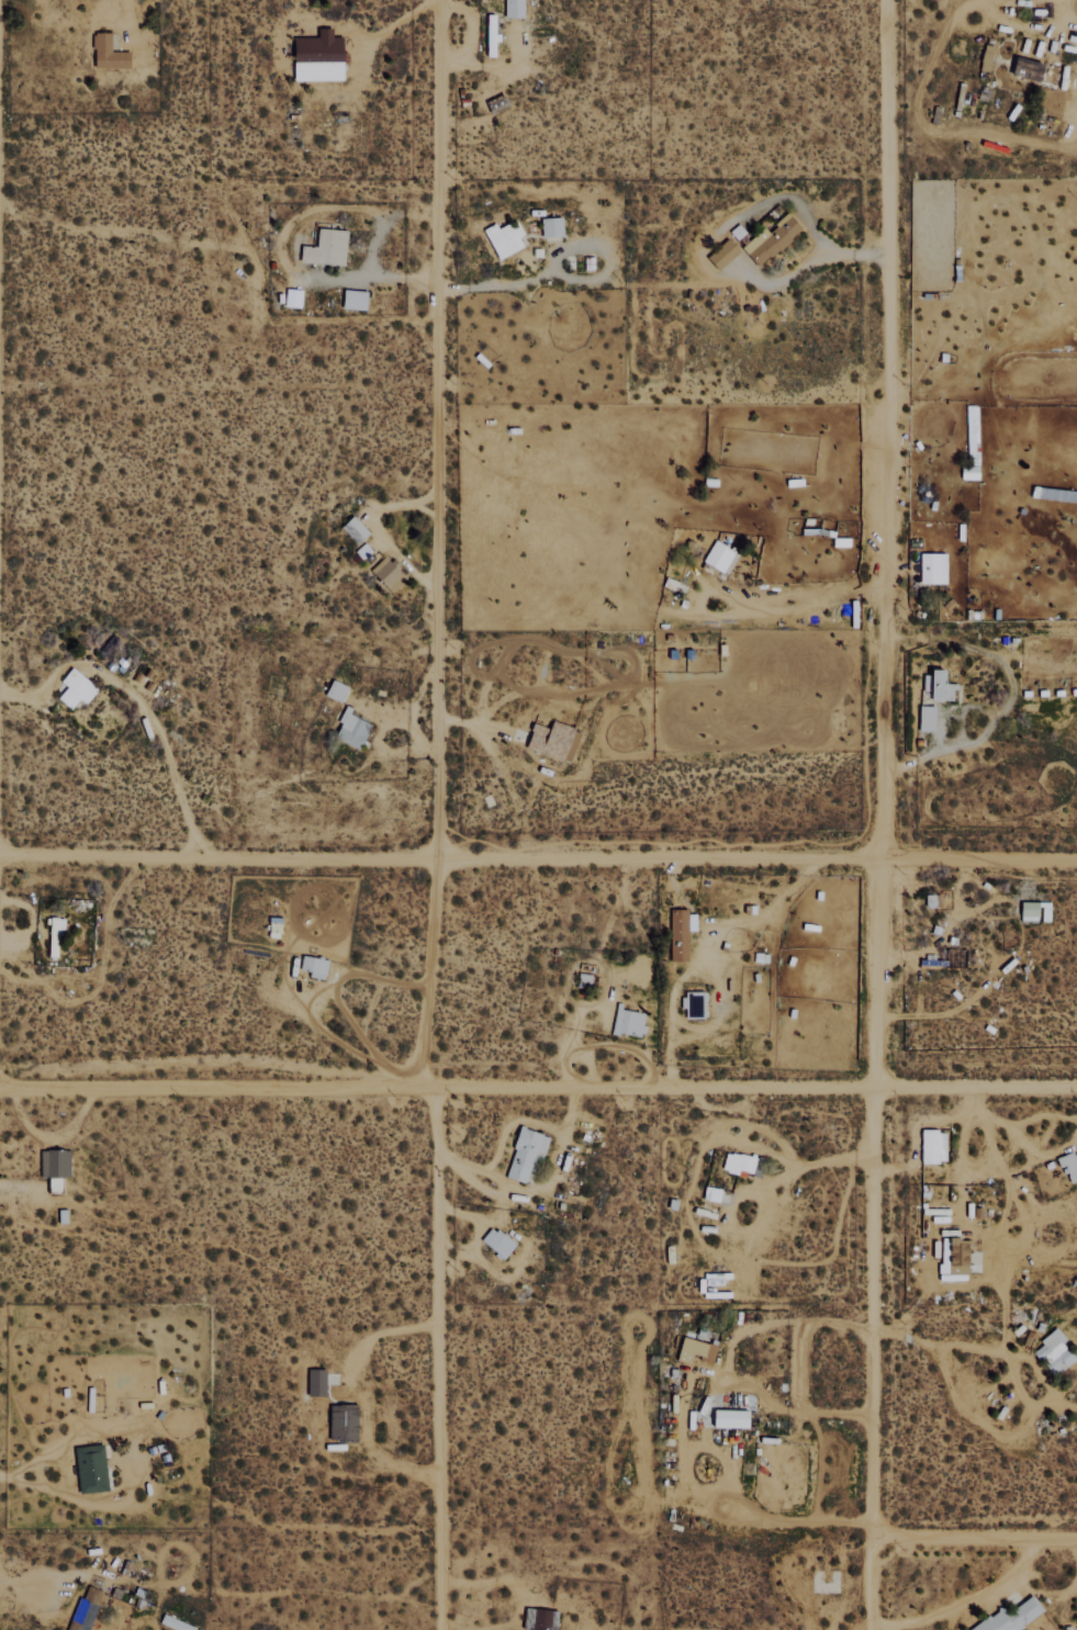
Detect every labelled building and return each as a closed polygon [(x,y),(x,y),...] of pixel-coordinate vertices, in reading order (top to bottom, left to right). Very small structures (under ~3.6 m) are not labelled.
[(528,18),(528,0),(508,0),(508,18),(528,18)] [(347,81),(347,37),(336,37),(336,29),(322,29),(322,38),(314,38),(314,58),(298,58),(298,81),(347,81)] [(133,52),(114,52),(114,32),(97,33),(97,68),(133,67),(133,52)] [(1040,64),(1013,56),(1008,73),(1035,80),(1040,64)] [(799,228),(785,213),(766,231),(762,227),(740,248),(758,267),(799,228)] [(560,236),(559,217),(538,218),(539,237),(560,236)] [(520,234),(514,219),(495,228),(493,223),(481,229),(494,259),(520,247),(515,236),(520,234)] [(345,230),(316,228),(314,247),(300,245),(298,261),(341,265),(345,230)] [(716,271),(737,251),(725,238),(705,258),(716,271)] [(298,307),(300,289),(283,288),(282,306),(298,307)] [(365,292),(341,288),(339,307),(362,311),(365,292)] [(355,543),(366,531),(349,515),(337,527),(355,543)] [(733,550),(713,541),(702,563),(723,573),(733,550)] [(944,553),(918,553),(918,583),(944,583),(944,553)] [(404,579),(380,555),(366,570),(390,593),(404,579)] [(58,681),(64,686),(55,698),(68,709),(77,698),(84,703),(96,688),(69,667),(58,681)] [(923,700),(952,700),(952,683),(940,683),(940,669),(924,669),(923,700)] [(338,703),(346,687),(329,679),(322,695),(338,703)] [(917,731),(933,732),(933,706),(918,706),(917,731)] [(369,724),(343,711),(330,736),(355,749),(369,724)] [(938,894),(923,895),(924,907),(938,907),(938,894)] [(1035,903),(1018,902),(1017,920),(1035,921),(1035,903)] [(669,911),(667,960),(684,960),(685,930),(693,930),(693,912),(669,911)] [(45,956),(57,957),(58,918),(46,917),(45,956)] [(297,969),(307,972),(306,976),(321,980),(326,960),(300,954),(297,969)] [(703,1019),(703,991),(681,991),(681,1007),(683,1007),(683,1019),(703,1019)] [(645,1014),(615,1008),(610,1031),(640,1037),(645,1014)] [(545,1137),(520,1127),(501,1176),(526,1185),(545,1137)] [(919,1163),(944,1163),(944,1130),(919,1131),(919,1163)] [(39,1150),(38,1177),(48,1178),(48,1187),(58,1187),(58,1177),(67,1177),(68,1150),(39,1150)] [(750,1174),(755,1159),(725,1150),(719,1170),(735,1175),(736,1169),(750,1174)] [(1058,1168),(1062,1166),(1069,1183),(1076,1180),(1076,1173),(1074,1167),(1076,1165),(1076,1160),(1073,1150),(1054,1159),(1058,1168)] [(490,1226),(478,1240),(500,1259),(512,1246),(490,1226)] [(940,1280),(965,1279),(964,1242),(954,1242),(953,1238),(938,1239),(940,1280)] [(1073,1359),(1060,1345),(1065,1340),(1055,1329),(1030,1352),(1053,1377),(1073,1359)] [(687,1364),(689,1357),(710,1362),(714,1346),(680,1337),(674,1360),(687,1364)] [(324,1370),(305,1369),(305,1396),(323,1397),(324,1370)] [(328,1438),(344,1438),(344,1429),(347,1429),(347,1419),(334,1418),(334,1407),(329,1407),(328,1438)] [(709,1427),(744,1428),(745,1411),(709,1410),(709,1427)] [(76,1493),(104,1492),(102,1446),(74,1447),(76,1493)] [(1001,1605),(968,1629),(1017,1629),(1041,1612),(1029,1595),(1006,1612),(1001,1605)] [(552,1611),(527,1610),(527,1629),(552,1629),(552,1611)]
